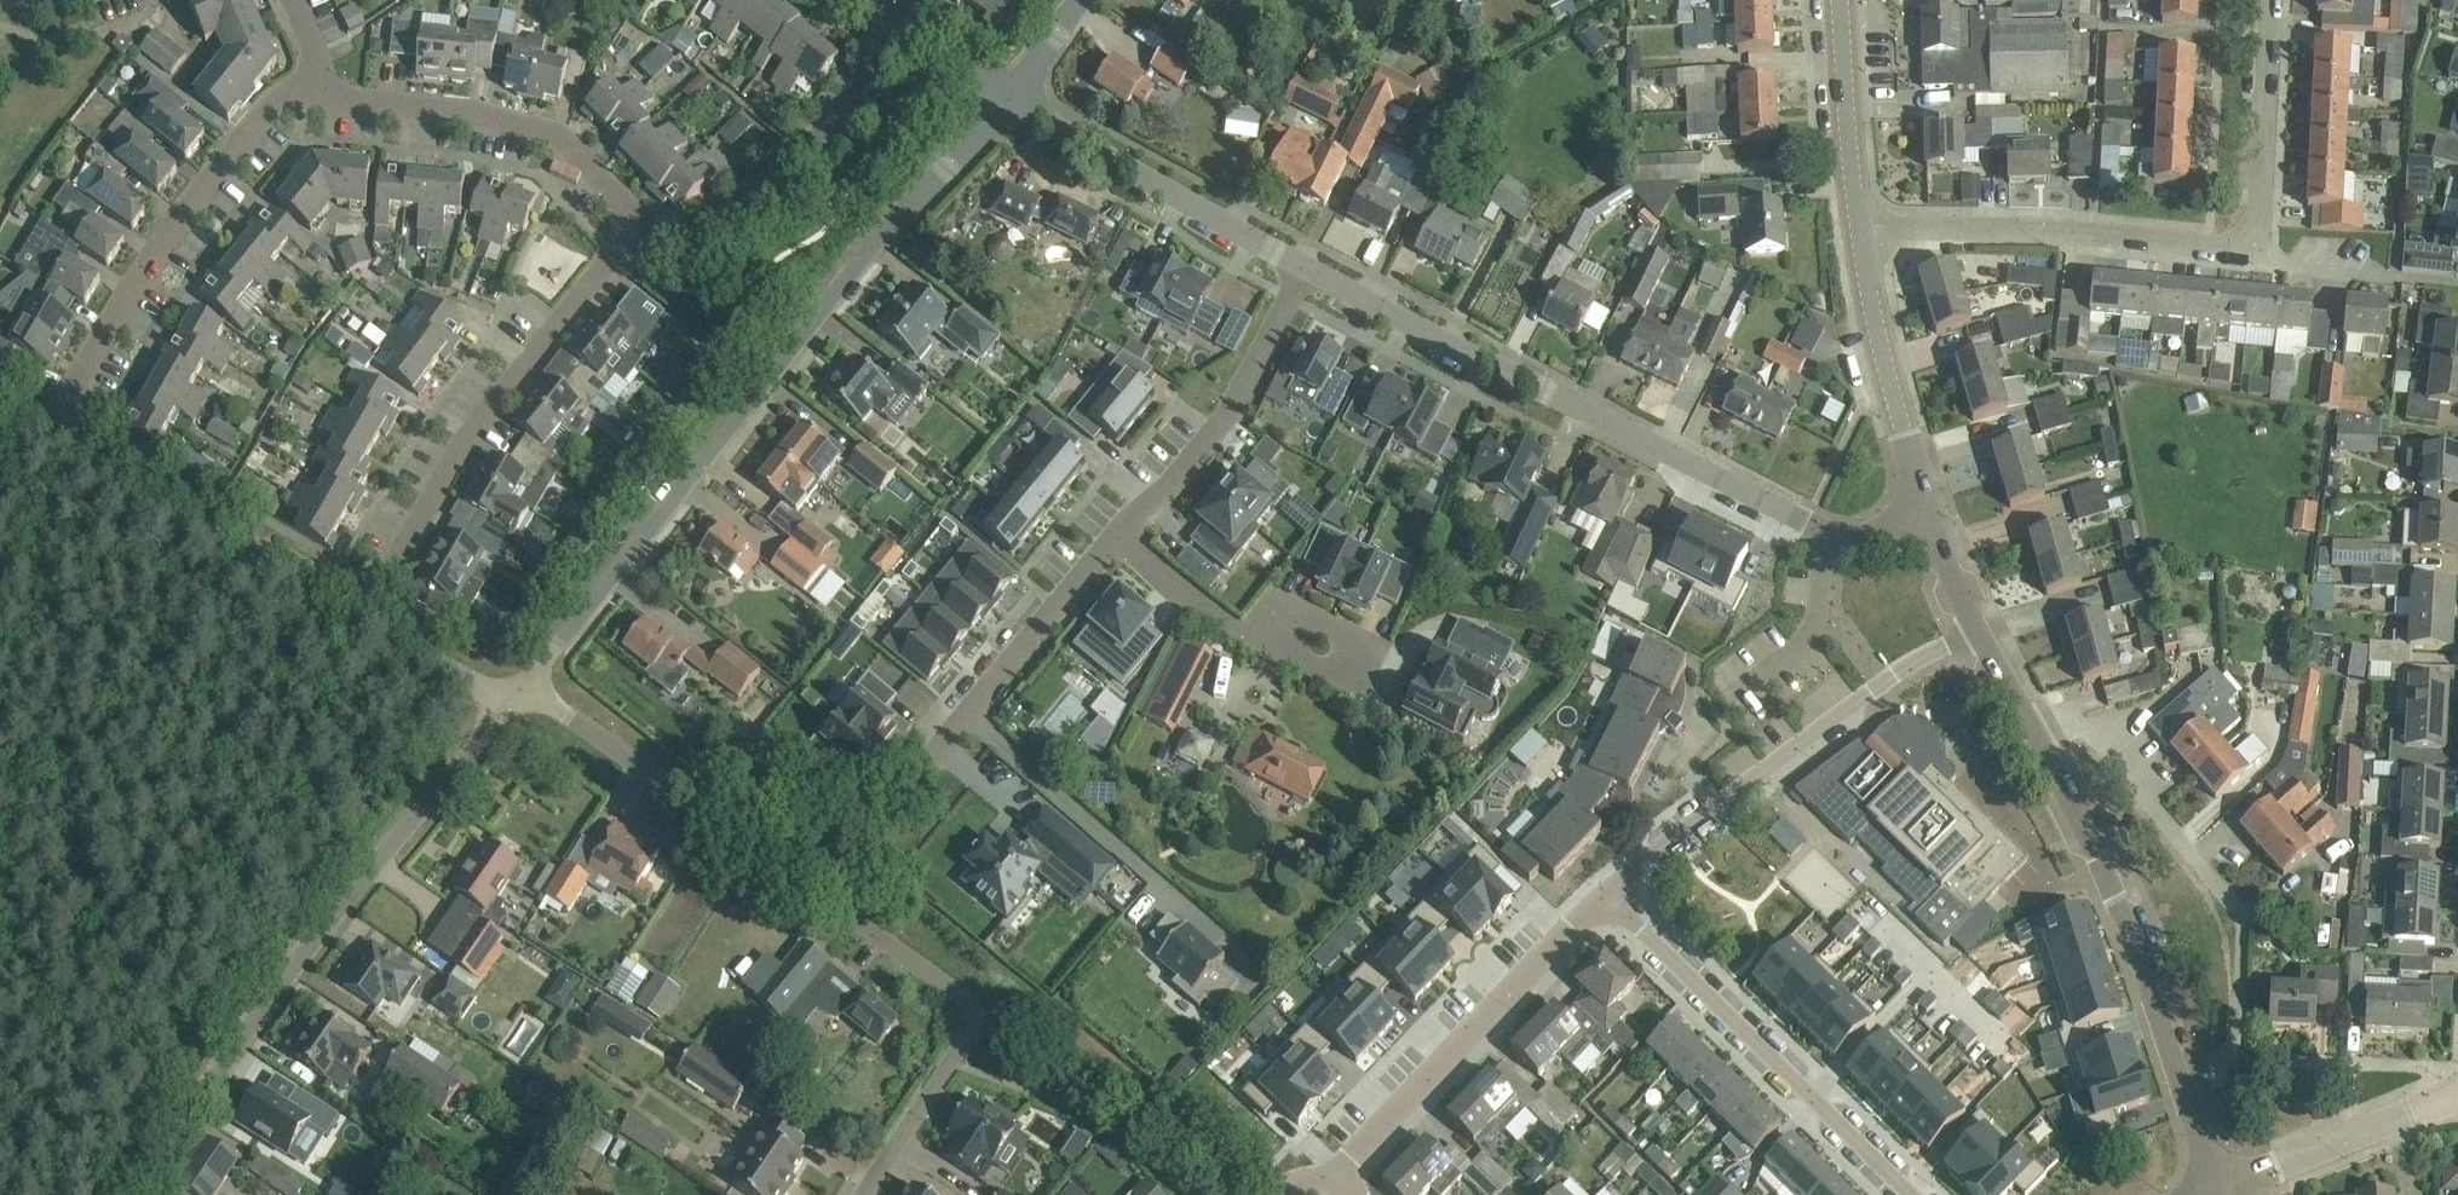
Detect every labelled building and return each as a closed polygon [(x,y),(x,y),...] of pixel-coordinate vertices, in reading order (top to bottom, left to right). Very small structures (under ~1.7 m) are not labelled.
[(249,0),(194,0),(188,3),(206,43),(218,37),(218,38),(243,26),(246,32),(236,37),(240,48),(219,75),(213,71),(195,94),(229,121),(277,62),(249,0)] [(696,12),(704,0),(679,0),(696,12)] [(719,37),(748,0),(714,0),(711,3),(724,14),(711,31),(719,37)] [(772,0),(748,0),(719,37),(727,44),(741,27),(754,37),(779,4),(772,0)] [(976,9),(983,0),(964,0),(976,9)] [(976,9),(989,18),(985,24),(995,32),(1001,23),(1016,34),(1036,7),(1026,0),(983,0),(976,9)] [(1737,24),(1772,22),(1771,0),(1736,0),(1737,24)] [(2101,0),(1985,0),(1985,5),(2013,4),(2013,15),(2064,14),(2064,18),(2100,20),(2101,0)] [(2108,21),(2135,22),(2136,9),(2127,8),(2127,0),(2109,0),(2108,21)] [(2162,24),(2196,25),(2198,0),(2163,0),(2162,24)] [(2318,15),(2323,15),(2322,30),(2373,32),(2375,0),(2319,0),(2318,15)] [(2419,0),(2400,0),(2400,12),(2391,11),(2390,28),(2418,30),(2419,0)] [(1712,3),(1695,3),(1697,31),(1713,31),(1712,3)] [(801,21),(779,4),(754,37),(767,47),(754,63),(763,70),(773,57),(801,21)] [(450,33),(446,79),(475,82),(477,56),(494,58),(498,35),(500,25),(502,13),(470,9),(467,35),(450,33)] [(1996,12),(1971,13),(1923,14),(1925,89),(1954,89),(1954,98),(2068,96),(2068,83),(2081,83),(2081,46),(2067,47),(2067,25),(1997,26),(1996,12)] [(500,25),(498,35),(512,39),(518,16),(502,13),(500,25)] [(631,21),(620,37),(650,56),(661,40),(631,21)] [(1215,37),(1194,21),(1174,51),(1195,66),(1215,37)] [(446,79),(450,33),(422,31),(422,32),(411,31),(411,24),(394,22),(391,56),(408,58),(409,49),(420,50),(417,76),(446,79)] [(1772,22),(1737,24),(1738,54),(1774,53),(1772,22)] [(772,83),(781,91),(818,43),(813,39),(814,37),(798,25),(773,57),(785,66),(772,83)] [(172,75),(187,56),(156,31),(141,50),(172,75)] [(1681,72),(1702,71),(1701,53),(1697,53),(1697,48),(1713,48),(1713,31),(1697,31),(1679,32),(1681,72)] [(498,35),(494,58),(495,58),(492,68),(509,72),(505,89),(519,92),(518,96),(531,99),(542,58),(546,39),(534,36),(528,43),(512,39),(498,35)] [(122,36),(113,47),(124,56),(133,45),(122,36)] [(2135,37),(2107,36),(2105,83),(2123,83),(2125,51),(2134,52),(2135,37)] [(2386,55),(2384,79),(2403,80),(2405,40),(2378,38),(2377,55),(2386,55)] [(818,43),(781,91),(789,97),(803,80),(816,90),(839,59),(818,43)] [(2315,77),(2348,79),(2350,45),(2316,44),(2315,77)] [(663,46),(640,68),(644,71),(653,81),(675,59),(666,50),(663,46)] [(1167,46),(1151,68),(1180,88),(1195,66),(1174,51),(1167,46)] [(2449,76),(2457,78),(2457,49),(2449,76)] [(542,58),(531,99),(544,102),(545,98),(560,102),(564,85),(580,89),(587,57),(559,50),(556,61),(542,58)] [(2159,86),(2193,88),(2195,54),(2161,53),(2159,86)] [(1144,80),(1135,74),(1115,60),(1097,85),(1127,105),(1133,96),(1144,104),(1154,90),(1143,82),(1144,80)] [(1441,67),(1419,79),(1431,101),(1453,89),(1441,67)] [(1369,90),(1336,158),(1347,163),(1359,169),(1372,142),(1392,107),(1394,107),(1395,104),(1410,111),(1422,86),(1383,68),(1371,91),(1369,90)] [(1702,71),(1681,72),(1678,72),(1678,88),(1715,87),(1715,70),(1702,71)] [(135,119),(157,137),(186,160),(205,137),(166,105),(174,94),(152,76),(133,99),(144,108),(135,119)] [(2315,77),(2313,109),(2347,111),(2348,94),(2360,94),(2360,79),(2348,79),(2315,77)] [(1285,101),(1329,123),(1340,101),(1296,79),(1285,101)] [(2403,80),(2384,79),(2383,102),(2402,103),(2403,80)] [(597,118),(606,127),(644,89),(636,81),(622,95),(611,84),(583,112),(592,122),(597,118)] [(1716,92),(1686,94),(1687,116),(1717,114),(1741,113),(1741,114),(1777,112),(1775,82),(1739,83),(1740,98),(1716,100),(1716,92)] [(2105,83),(2104,104),(2122,105),(2123,83),(2105,83)] [(2159,86),(2157,118),(2192,120),(2193,88),(2159,86)] [(621,152),(650,124),(640,114),(654,100),(644,89),(606,127),(617,138),(612,143),(621,152)] [(2313,109),(2311,142),(2345,144),(2346,126),(2359,127),(2360,112),(2347,111),(2313,109)] [(1259,139),(1262,115),(1228,112),(1225,136),(1259,139)] [(1777,112),(1741,114),(1742,144),(1778,142),(1777,112)] [(124,149),(115,160),(129,171),(159,195),(177,171),(148,148),(157,137),(135,119),(135,120),(126,113),(109,133),(118,141),(116,143),(124,149)] [(1718,137),(1717,114),(1687,116),(1688,139),(1718,137)] [(2192,120),(2157,118),(2156,151),(2190,152),(2192,120)] [(2026,121),(1992,122),(1993,151),(2008,151),(2009,184),(2049,183),(2049,147),(2026,148),(2026,121)] [(1962,152),(1993,151),(1992,122),(1976,122),(1976,130),(1961,130),(1961,128),(1926,128),(1927,169),(1963,168),(1962,152)] [(631,162),(640,172),(679,134),(670,125),(656,139),(646,129),(651,125),(650,124),(621,152),(616,156),(626,166),(631,162)] [(2382,124),(2381,146),(2400,146),(2401,125),(2382,124)] [(2121,128),(2104,127),(2103,149),(2119,150),(2121,128)] [(1302,194),(1314,170),(1304,165),(1314,144),(1291,132),(1269,178),(1284,185),(1281,190),(1296,197),(1298,192),(1301,194),(1302,194)] [(688,144),(679,134),(640,172),(651,182),(646,187),(656,196),(684,168),(674,158),(688,144)] [(1422,211),(1445,165),(1454,147),(1435,135),(1425,150),(1421,148),(1404,183),(1377,169),(1351,219),(1386,236),(1403,202),(1422,211)] [(2093,140),(2070,139),(2069,167),(2092,168),(2093,140)] [(2436,139),(2431,159),(2457,166),(2457,144),(2436,139)] [(2345,144),(2311,142),(2310,174),(2343,176),(2345,144)] [(74,190),(102,209),(133,231),(150,206),(119,184),(129,171),(115,160),(96,145),(86,159),(92,164),(91,167),(74,190)] [(2400,146),(2381,146),(2367,145),(2366,156),(2380,157),(2380,167),(2399,168),(2400,146)] [(2103,149),(2101,194),(2126,195),(2127,178),(2118,178),(2119,150),(2103,149)] [(2190,152),(2156,151),(2141,150),(2140,167),(2139,182),(2154,183),(2154,184),(2188,186),(2190,152)] [(1300,195),(1325,207),(1347,163),(1336,158),(1323,151),(1314,170),(1302,194),(1301,194),(1300,195)] [(1702,155),(1675,156),(1631,157),(1631,160),(1626,160),(1626,186),(1676,185),(1703,184),(1702,155)] [(318,199),(326,188),(314,159),(278,204),(312,231),(330,209),(318,199)] [(314,159),(326,188),(339,190),(338,206),(367,208),(371,165),(314,159)] [(2435,160),(2407,159),(2406,196),(2433,197),(2435,160)] [(684,168),(656,196),(664,206),(669,201),(680,212),(718,174),(708,164),(694,178),(684,168)] [(1445,165),(1422,211),(1436,218),(1417,252),(1450,269),(1455,260),(1472,269),(1488,238),(1440,212),(1461,173),(1445,165)] [(391,208),(407,209),(410,169),(397,168),(396,174),(381,173),(376,226),(389,227),(391,208)] [(431,251),(437,178),(422,177),(423,170),(410,169),(407,209),(420,211),(416,249),(429,250),(429,251),(431,251)] [(451,180),(437,178),(431,251),(442,252),(446,213),(461,215),(465,175),(452,173),(451,180)] [(2356,176),(2343,176),(2310,174),(2308,208),(2322,208),(2321,231),(2361,233),(2362,209),(2354,208),(2356,176)] [(491,243),(510,193),(497,188),(499,182),(486,177),(472,215),(486,220),(479,239),(491,243)] [(1963,178),(1965,203),(1983,202),(1982,177),(1963,178)] [(1540,201),(1510,179),(1493,202),(1523,224),(1540,201)] [(2449,180),(2444,200),(2457,203),(2457,182),(2449,180)] [(102,209),(74,190),(68,185),(54,204),(66,213),(62,218),(71,224),(63,236),(76,245),(108,267),(125,243),(94,221),(102,209)] [(1088,245),(1100,219),(1053,197),(1050,205),(1040,200),(1039,201),(1005,185),(992,212),(1028,229),(1033,219),(1088,245)] [(1585,213),(1579,210),(1541,283),(1557,291),(1543,319),(1577,336),(1582,326),(1599,335),(1611,314),(1593,305),(1602,287),(1570,271),(1595,222),(1635,197),(1627,186),(1585,213)] [(1738,207),(1737,189),(1697,192),(1700,224),(1742,221),(1744,255),(1785,252),(1781,204),(1738,207)] [(510,193),(491,243),(503,248),(510,229),(525,235),(532,216),(538,218),(543,206),(510,193)] [(1117,209),(1112,218),(1119,223),(1124,213),(1117,209)] [(249,229),(281,254),(290,243),(305,256),(314,245),(272,211),(263,223),(258,219),(249,229)] [(26,249),(38,256),(28,273),(38,278),(76,301),(76,300),(86,305),(101,279),(68,261),(76,245),(63,236),(42,221),(26,249)] [(2457,233),(2437,228),(2433,248),(2433,250),(2454,255),(2457,256),(2457,233)] [(237,255),(279,288),(287,278),(271,266),(281,254),(249,229),(241,239),(246,243),(237,255)] [(1643,239),(1636,254),(1644,258),(1648,250),(1655,235),(1648,229),(1643,239)] [(371,263),(362,240),(340,249),(349,272),(371,263)] [(1134,241),(1129,251),(1139,256),(1144,246),(1134,241)] [(2433,250),(2433,248),(2405,245),(2405,247),(2403,272),(2431,275),(2452,276),(2453,260),(2454,255),(2433,250)] [(1644,258),(1622,302),(1644,313),(1670,260),(1648,250),(1644,258)] [(214,272),(246,297),(255,286),(270,298),(279,288),(237,255),(228,266),(223,262),(214,272)] [(1703,279),(1738,293),(1746,273),(1711,259),(1703,279)] [(383,263),(377,271),(389,279),(395,270),(383,263)] [(1136,310),(1162,324),(1189,273),(1170,263),(1168,267),(1161,263),(1154,275),(1135,265),(1120,294),(1139,304),(1136,310)] [(1919,275),(1928,305),(1962,295),(1954,265),(1919,275)] [(2058,274),(2009,269),(2007,286),(2044,289),(2043,302),(2055,303),(2058,274)] [(236,309),(246,297),(214,272),(206,282),(211,286),(202,298),(243,332),(252,321),(236,309)] [(1189,273),(1162,324),(1187,337),(1191,331),(1210,342),(1225,313),(1206,303),(1212,291),(1205,287),(1207,282),(1189,273)] [(23,288),(8,313),(25,323),(68,348),(73,340),(67,337),(76,322),(67,316),(76,301),(38,278),(30,292),(23,288)] [(2090,315),(2122,318),(2126,281),(2094,278),(2090,315)] [(2156,284),(2126,281),(2122,318),(2153,321),(2156,284)] [(2187,287),(2156,284),(2153,321),(2184,324),(2187,287)] [(1001,338),(964,309),(954,321),(948,316),(949,315),(914,287),(880,330),(915,358),(916,357),(921,361),(932,346),(927,342),(942,325),(948,329),(945,332),(982,361),(1001,338)] [(2218,290),(2187,287),(2184,324),(2200,326),(2197,350),(2212,352),(2213,339),(2218,290)] [(2250,293),(2218,290),(2213,339),(2228,341),(2229,329),(2246,330),(2250,293)] [(2250,293),(2246,330),(2277,333),(2281,296),(2250,293)] [(429,317),(421,328),(453,352),(461,342),(455,338),(465,326),(421,294),(413,305),(429,317)] [(1962,295),(1928,305),(1936,334),(1971,324),(1962,295)] [(2281,296),(2277,333),(2309,337),(2307,352),(2327,354),(2331,315),(2311,313),(2313,299),(2281,296)] [(2349,303),(2347,327),(2346,337),(2364,339),(2362,357),(2379,359),(2381,341),(2383,342),(2386,306),(2349,303)] [(1729,325),(1716,353),(1717,353),(1724,357),(1732,341),(1743,317),(1747,309),(1739,305),(1729,325)] [(584,329),(636,371),(646,358),(637,350),(655,328),(629,308),(618,320),(605,310),(596,321),(593,319),(584,329)] [(181,336),(228,363),(234,352),(217,342),(224,329),(190,309),(183,321),(188,324),(181,336)] [(2030,324),(2026,309),(1996,317),(2000,333),(2030,324)] [(349,314),(345,310),(340,317),(344,320),(349,314)] [(2457,371),(2457,334),(2448,333),(2451,314),(2420,310),(2416,345),(2435,348),(2433,367),(2457,371)] [(1253,321),(1238,313),(1232,325),(1247,332),(1253,321)] [(1716,353),(1729,325),(1717,319),(1708,338),(1707,337),(1699,354),(1713,361),(1716,353)] [(1650,375),(1665,344),(1670,333),(1642,320),(1622,361),(1650,375)] [(2058,352),(2088,355),(2090,339),(2092,325),(2060,322),(2058,352)] [(68,348),(25,323),(12,345),(7,343),(0,355),(0,360),(31,378),(40,363),(49,368),(58,353),(64,356),(68,348)] [(383,323),(377,330),(387,337),(393,330),(383,323)] [(2000,333),(2005,348),(2035,340),(2030,324),(2000,333)] [(326,338),(338,347),(345,337),(333,328),(326,338)] [(396,328),(388,338),(388,339),(431,371),(440,359),(445,363),(453,352),(421,328),(412,340),(396,328)] [(636,371),(584,329),(576,340),(579,342),(570,354),(583,365),(573,378),(611,408),(618,399),(605,390),(616,377),(626,384),(636,371)] [(1790,336),(1779,330),(1765,358),(1799,375),(1806,361),(1783,349),(1790,336)] [(221,375),(228,363),(181,336),(174,349),(168,346),(162,357),(197,377),(204,365),(221,375)] [(388,339),(380,349),(396,361),(387,373),(419,397),(428,386),(423,382),(431,371),(388,339)] [(2117,358),(2119,342),(2090,339),(2088,355),(2117,358)] [(1289,355),(1265,400),(1283,409),(1290,396),(1333,419),(1352,383),(1331,372),(1339,358),(1332,354),(1334,350),(1316,340),(1304,363),(1289,355)] [(2119,342),(2117,358),(2115,368),(2148,373),(2151,346),(2119,342)] [(1665,344),(1650,375),(1679,388),(1696,352),(1677,343),(1674,348),(1665,344)] [(1965,392),(1997,382),(1993,366),(2003,363),(1999,350),(1956,362),(1965,392)] [(1141,364),(1124,354),(1119,360),(1115,365),(1107,373),(1096,386),(1107,395),(1107,396),(1120,407),(1137,421),(1145,411),(1155,398),(1140,386),(1153,371),(1141,364)] [(154,384),(200,411),(207,400),(189,390),(197,377),(162,357),(155,368),(161,372),(154,384)] [(2275,358),(2274,357),(2272,374),(2270,403),(2290,405),(2294,359),(2275,358)] [(2178,378),(2179,366),(2180,360),(2161,358),(2159,374),(2178,378)] [(917,404),(930,388),(900,364),(887,379),(889,381),(886,385),(855,360),(827,395),(862,424),(874,409),(884,417),(903,392),(917,404)] [(2083,366),(2065,364),(2064,376),(2081,378),(2083,366)] [(278,365),(272,374),(284,381),(290,372),(278,365)] [(2100,369),(2100,368),(2083,366),(2081,378),(2097,380),(2099,380),(2100,369)] [(2178,378),(2178,379),(2201,383),(2202,369),(2180,367),(2178,378)] [(2210,370),(2209,383),(2229,386),(2231,369),(2211,367),(2210,370)] [(2433,367),(2430,386),(2410,383),(2405,420),(2436,424),(2439,405),(2457,407),(2457,371),(2433,367)] [(2323,371),(2319,408),(2338,410),(2340,398),(2343,373),(2323,371)] [(355,372),(348,384),(365,393),(358,405),(393,425),(399,415),(394,412),(401,399),(355,372)] [(1723,411),(1751,426),(1768,393),(1759,389),(1760,387),(1741,377),(1723,411)] [(605,416),(611,408),(573,378),(562,390),(549,380),(540,391),(537,389),(528,399),(561,426),(561,427),(576,439),(580,441),(590,428),(580,421),(592,406),(605,416)] [(2269,381),(2250,379),(2249,395),(2268,396),(2269,381)] [(2002,400),(1997,382),(1965,392),(1973,421),(2029,405),(2026,394),(2002,400)] [(134,405),(169,425),(176,413),(194,422),(200,411),(154,384),(146,397),(141,394),(134,405)] [(1370,423),(1394,436),(1416,395),(1398,385),(1395,390),(1388,386),(1377,408),(1357,397),(1343,424),(1364,435),(1370,423)] [(1103,431),(1118,443),(1137,421),(1107,396),(1096,387),(1068,420),(1094,442),(1103,431)] [(689,392),(680,404),(697,417),(706,405),(689,392)] [(1768,393),(1751,426),(1779,440),(1797,406),(1778,396),(1777,398),(1768,393)] [(1434,404),(1416,395),(1394,436),(1418,449),(1417,451),(1438,462),(1452,436),(1432,425),(1438,412),(1431,409),(1434,404)] [(2037,420),(2067,411),(2063,395),(2032,404),(2037,420)] [(561,426),(528,399),(520,410),(523,412),(514,424),(528,435),(517,450),(557,476),(566,465),(560,461),(576,439),(561,427),(561,426)] [(162,438),(169,425),(134,405),(128,416),(133,419),(126,433),(172,459),(179,447),(162,438)] [(386,438),(393,425),(358,405),(351,419),(333,409),(327,419),(374,446),(381,434),(386,438)] [(2072,427),(2067,411),(2037,420),(2042,436),(2072,427)] [(2340,413),(2339,429),(2377,431),(2377,432),(2379,433),(2379,419),(2340,413)] [(331,453),(365,473),(372,463),(366,459),(374,446),(327,419),(326,421),(320,431),(337,441),(331,453)] [(215,420),(207,434),(233,449),(241,435),(215,420)] [(1044,433),(1055,443),(1056,442),(1071,454),(1080,443),(1054,421),(1044,433)] [(786,438),(776,451),(780,455),(820,486),(841,461),(839,460),(845,453),(814,428),(811,432),(803,426),(791,442),(786,438)] [(2338,429),(2337,450),(2375,452),(2377,432),(2377,431),(2339,429),(2338,429)] [(2117,448),(2113,430),(2101,433),(2104,451),(2117,448)] [(1511,447),(1490,437),(1471,478),(1487,486),(1485,489),(1522,507),(1497,559),(1524,572),(1558,500),(1533,488),(1546,459),(1513,443),(1511,447)] [(1282,453),(1266,440),(1255,453),(1271,466),(1282,453)] [(1993,450),(2002,479),(2036,469),(2028,440),(1993,450)] [(1055,443),(1038,464),(1067,489),(1086,467),(1071,454),(1056,442),(1055,443)] [(1329,444),(1322,458),(1332,463),(1339,449),(1329,444)] [(865,446),(849,466),(881,492),(898,472),(865,446)] [(325,483),(360,503),(367,492),(361,489),(369,475),(365,473),(331,453),(322,448),(315,460),(333,470),(325,483)] [(2120,465),(2117,448),(2104,451),(2108,468),(2120,465)] [(475,479),(512,500),(520,487),(530,492),(536,482),(549,489),(557,476),(517,450),(508,465),(493,456),(485,469),(482,467),(475,479)] [(2437,453),(2407,452),(2406,468),(2425,469),(2423,502),(2437,502),(2437,491),(2443,491),(2443,493),(2449,493),(2449,492),(2457,492),(2457,455),(2437,453)] [(820,486),(780,455),(758,483),(781,502),(783,501),(798,513),(820,486)] [(982,464),(974,474),(983,480),(991,470),(990,470),(982,464)] [(1049,511),(1067,489),(1038,464),(1020,486),(1049,511)] [(1228,478),(1214,494),(1255,528),(1255,527),(1272,507),(1274,508),(1289,490),(1257,464),(1243,480),(1236,475),(1232,481),(1228,478)] [(1603,464),(1592,486),(1590,489),(1583,486),(1571,508),(1608,527),(1584,573),(1610,586),(1613,580),(1618,583),(1636,592),(1638,593),(1658,540),(1636,531),(1638,528),(1616,517),(1635,481),(1603,464)] [(2333,469),(2333,479),(2336,483),(2341,483),(2344,480),(2345,470),(2342,466),(2336,466),(2333,469)] [(2045,499),(2036,469),(2002,479),(2010,509),(2045,499)] [(471,528),(478,532),(506,548),(518,556),(526,542),(524,536),(518,533),(532,512),(512,500),(475,479),(468,490),(472,493),(465,505),(479,514),(471,528)] [(354,514),(360,503),(325,483),(318,495),(301,485),(294,497),(341,524),(348,511),(354,514)] [(2069,492),(2074,508),(2104,499),(2099,483),(2069,492)] [(1002,508),(1031,532),(1049,511),(1020,486),(1002,508)] [(1255,528),(1214,494),(1200,511),(1204,514),(1199,519),(1206,525),(1192,542),(1226,570),(1259,530),(1255,527),(1255,528)] [(341,524),(294,497),(288,508),(305,518),(297,531),(332,551),(339,539),(334,536),(341,524)] [(2104,499),(2074,508),(2079,524),(2109,514),(2104,499)] [(2423,502),(2413,501),(2412,513),(2404,513),(2402,550),(2456,553),(2457,516),(2437,515),(2437,502),(2423,502)] [(2298,502),(2294,531),(2316,534),(2320,505),(2298,502)] [(961,504),(953,514),(959,519),(968,509),(961,504)] [(1337,504),(1329,522),(1347,529),(1354,511),(1337,504)] [(1013,555),(1031,532),(1002,508),(991,520),(982,513),(974,523),(1013,555)] [(946,521),(940,529),(951,537),(957,530),(946,521)] [(792,542),(819,563),(834,544),(807,522),(792,542)] [(1657,561),(1651,573),(1652,573),(1667,581),(1667,580),(1669,576),(1669,575),(1694,588),(1693,588),(1691,592),(1691,593),(1692,593),(1708,562),(1721,536),(1694,523),(1679,552),(1666,545),(1665,544),(1657,561)] [(2118,526),(2122,543),(2134,541),(2132,525),(2131,523),(2118,526)] [(751,550),(741,543),(722,527),(701,554),(730,577),(737,569),(746,576),(759,560),(750,552),(751,550)] [(2030,537),(2038,566),(2072,557),(2064,527),(2030,537)] [(1344,598),(1367,550),(1321,528),(1304,564),(1324,573),(1318,585),(1321,587),(1319,591),(1334,598),(1337,594),(1344,598)] [(498,562),(506,548),(478,532),(471,546),(448,533),(442,543),(439,541),(430,556),(471,579),(484,586),(492,571),(480,564),(485,555),(498,562)] [(1708,562),(1692,593),(1733,614),(1734,613),(1747,587),(1748,586),(1734,579),(1742,564),(1749,550),(1721,536),(1708,562)] [(871,564),(890,577),(907,554),(888,541),(871,564)] [(2134,541),(2122,543),(2125,561),(2138,559),(2134,541)] [(2372,571),(2374,543),(2332,541),(2332,569),(2372,571)] [(792,542),(771,567),(804,594),(825,568),(819,563),(792,542)] [(1012,581),(969,546),(948,571),(994,609),(1002,599),(999,596),(1012,581)] [(1413,571),(1367,550),(1344,598),(1352,602),(1350,606),(1366,613),(1368,609),(1371,610),(1377,598),(1396,607),(1413,571)] [(469,611),(484,586),(471,579),(430,556),(421,571),(424,573),(419,583),(442,596),(434,610),(461,626),(469,611)] [(2072,557),(2038,566),(2047,596),(2080,586),(2072,557)] [(919,570),(911,564),(902,576),(910,582),(919,570)] [(2452,620),(2454,588),(2413,586),(2414,569),(2373,567),(2372,588),(2397,589),(2396,600),(2410,601),(2409,617),(2452,620)] [(2110,595),(2142,586),(2137,570),(2106,579),(2110,595)] [(994,609),(948,571),(927,596),(970,632),(982,617),(985,619),(994,609)] [(883,600),(892,589),(884,583),(875,594),(883,600)] [(1618,583),(1606,609),(1625,618),(1633,600),(1636,592),(1618,583)] [(1139,598),(1123,584),(1113,596),(1118,599),(1085,637),(1110,659),(1100,670),(1126,693),(1155,659),(1138,644),(1156,623),(1134,604),(1139,598)] [(2146,602),(2142,586),(2110,595),(2114,611),(2129,607),(2146,602)] [(970,632),(927,596),(907,622),(952,659),(961,648),(958,646),(970,632)] [(2146,602),(2129,607),(2132,620),(2137,619),(2149,616),(2146,602)] [(2075,654),(2109,644),(2101,615),(2067,624),(2075,654)] [(2137,619),(2140,636),(2153,634),(2149,616),(2137,619)] [(858,617),(851,625),(863,634),(869,627),(858,617)] [(2393,667),(2409,667),(2410,649),(2450,651),(2452,620),(2409,617),(2408,635),(2394,634),(2393,645),(2370,644),(2369,665),(2393,667)] [(952,659),(907,622),(886,647),(929,682),(941,667),(944,669),(952,659)] [(646,623),(626,648),(653,669),(647,676),(672,696),(689,674),(679,666),(684,659),(693,667),(703,655),(693,647),(690,650),(665,630),(661,635),(646,623)] [(1606,624),(1591,655),(1606,663),(1622,632),(1606,624)] [(850,627),(840,640),(852,650),(862,637),(850,627)] [(2206,627),(2176,632),(2178,646),(2181,658),(2211,652),(2206,627)] [(2164,649),(2178,646),(2176,632),(2162,635),(2164,649)] [(1419,686),(1416,690),(1413,689),(1411,689),(1408,689),(1406,690),(1403,693),(1402,696),(1401,699),(1401,702),(1402,704),(1403,706),(1405,708),(1407,709),(1405,713),(1462,747),(1475,721),(1481,725),(1482,723),(1484,723),(1488,724),(1490,724),(1493,722),(1495,721),(1497,720),(1498,717),(1499,714),(1500,712),(1500,710),(1499,708),(1498,706),(1497,704),(1496,703),(1493,701),(1503,682),(1497,678),(1513,647),(1485,633),(1469,664),(1438,648),(1426,671),(1430,673),(1422,687),(1419,686)] [(2156,651),(2153,634),(2140,636),(2143,653),(2156,651)] [(1212,657),(1184,643),(1145,718),(1173,733),(1212,657)] [(2115,663),(2109,644),(2075,654),(2083,684),(2127,671),(2124,661),(2115,663)] [(714,664),(706,674),(738,699),(760,671),(728,646),(714,664)] [(1585,770),(1580,768),(1572,783),(1560,796),(1564,799),(1519,846),(1515,842),(1503,856),(1530,882),(1542,870),(1554,882),(1600,835),(1611,831),(1621,825),(1627,815),(1630,804),(1630,793),(1659,735),(1664,732),(1668,729),(1675,737),(1685,725),(1676,719),(1682,707),(1684,694),(1682,680),(1686,671),(1645,650),(1631,679),(1626,677),(1610,710),(1614,712),(1585,770)] [(2303,653),(2302,665),(2297,697),(2290,744),(2310,747),(2317,699),(2316,699),(2320,676),(2312,675),(2315,656),(2303,653)] [(2297,697),(2302,665),(2280,662),(2279,668),(2266,666),(2262,692),(2297,697)] [(2409,667),(2393,667),(2392,685),(2399,685),(2397,716),(2406,716),(2447,718),(2449,684),(2438,684),(2438,669),(2409,667)] [(2215,669),(2148,728),(2171,753),(2173,751),(2226,706),(2242,692),(2227,675),(2223,679),(2215,669)] [(2158,675),(2104,690),(2108,707),(2163,691),(2158,675)] [(851,703),(834,725),(868,752),(874,745),(878,748),(888,735),(884,732),(886,729),(876,721),(889,704),(860,681),(846,699),(851,703)] [(2240,721),(2226,706),(2173,751),(2195,775),(2224,750),(2217,742),(2240,721)] [(2389,763),(2399,764),(2425,765),(2426,751),(2445,752),(2447,718),(2406,716),(2404,735),(2391,734),(2389,763)] [(1860,743),(1795,791),(1796,792),(1805,801),(1832,827),(1847,842),(1851,845),(1858,838),(1888,868),(1884,873),(1922,911),(1915,919),(1943,947),(1950,939),(1984,905),(2027,861),(1950,785),(1956,779),(1954,776),(1951,773),(1949,770),(1948,766),(1946,763),(1946,760),(1945,756),(1944,753),(1944,749),(1942,745),(1941,741),(1939,738),(1936,734),(1934,732),(1931,729),(1928,727),(1925,725),(1920,722),(1916,721),(1911,720),(1905,720),(1898,721),(1893,723),(1888,725),(1884,728),(1881,731),(1878,734),(1876,737),(1874,741),(1866,749),(1860,743)] [(1091,730),(1081,742),(1101,759),(1116,729),(1107,721),(1096,734),(1091,730)] [(812,742),(797,760),(826,783),(840,766),(850,775),(852,772),(856,775),(867,762),(863,759),(868,752),(834,725),(817,746),(812,742)] [(1215,744),(1188,731),(1174,759),(1201,773),(1215,744)] [(1535,731),(1513,752),(1527,768),(1550,746),(1535,731)] [(1251,732),(1240,753),(1234,765),(1309,803),(1326,770),(1251,732)] [(2224,750),(2195,775),(2216,800),(2245,774),(2268,753),(2254,737),(2230,758),(2224,750)] [(2336,810),(2360,811),(2363,753),(2340,752),(2336,810)] [(2433,766),(2425,765),(2399,764),(2398,782),(2403,782),(2402,797),(2390,796),(2389,812),(2401,812),(2442,815),(2444,781),(2432,780),(2433,766)] [(2262,851),(2290,827),(2283,818),(2318,787),(2305,772),(2269,803),(2269,802),(2240,827),(2262,851)] [(1115,805),(1116,787),(1088,785),(1087,803),(1115,805)] [(2442,815),(2401,812),(2400,831),(2383,830),(2381,859),(2394,860),(2428,862),(2429,848),(2440,848),(2442,815)] [(2290,827),(2262,851),(2283,876),(2312,851),(2311,851),(2335,830),(2320,814),(2297,834),(2290,827)] [(1001,847),(989,837),(968,861),(976,868),(966,880),(1010,917),(1029,893),(1025,890),(1046,866),(1044,865),(1053,854),(1096,889),(1118,863),(1069,822),(1048,847),(1035,836),(1025,848),(1010,836),(1001,847)] [(1454,825),(1447,832),(1457,841),(1464,834),(1454,825)] [(660,853),(616,827),(590,869),(634,896),(660,853)] [(487,913),(505,887),(519,867),(488,846),(456,892),(487,913)] [(1479,847),(1449,879),(1493,921),(1494,922),(1513,902),(1511,901),(1490,881),(1502,869),(1479,847)] [(2389,877),(2388,908),(2436,911),(2438,877),(2427,877),(2428,862),(2394,860),(2393,877),(2389,877)] [(589,880),(568,866),(546,898),(569,913),(589,880)] [(2323,877),(2321,894),(2348,898),(2352,872),(2340,870),(2338,880),(2323,877)] [(1431,897),(1419,909),(1442,932),(1452,921),(1473,941),(1493,921),(1449,879),(1448,880),(1455,887),(1439,904),(1431,897)] [(1984,905),(1950,939),(1964,953),(1998,919),(1996,917),(1996,916),(1984,905)] [(2436,911),(2388,908),(2386,941),(2389,941),(2388,955),(2401,956),(2423,957),(2423,944),(2435,945),(2436,911)] [(1419,909),(1390,940),(1434,982),(1453,963),(1432,943),(1442,932),(1419,909)] [(2350,909),(2352,944),(2365,944),(2364,909),(2350,909)] [(2087,912),(2029,930),(2038,957),(2095,939),(2087,912)] [(1177,977),(1171,984),(1198,1006),(1204,1000),(1215,1009),(1238,982),(1217,964),(1223,956),(1185,924),(1182,928),(1167,916),(1148,938),(1163,950),(1155,959),(1177,977)] [(1849,917),(1841,925),(1852,936),(1860,928),(1849,917)] [(476,978),(504,939),(480,922),(452,962),(476,978)] [(1841,925),(1832,934),(1844,945),(1852,936),(1841,925)] [(1337,935),(1330,942),(1343,954),(1350,947),(1337,935)] [(2038,957),(2046,982),(2103,964),(2095,939),(2038,957)] [(1390,940),(1361,971),(1383,993),(1394,982),(1415,1002),(1434,982),(1390,940)] [(1874,940),(1862,952),(1871,960),(1882,949),(1874,940)] [(898,1023),(859,990),(803,942),(755,999),(782,1022),(783,1020),(797,1025),(802,1030),(818,1011),(838,1021),(844,1015),(880,1045),(898,1023)] [(372,945),(344,986),(378,1009),(387,997),(401,1007),(420,978),(372,945)] [(1789,947),(1756,982),(1776,1002),(1818,960),(1818,959),(1817,959),(1809,967),(1789,947)] [(1587,994),(1575,1006),(1616,1046),(1615,1046),(1628,1058),(1641,1044),(1619,1022),(1626,1015),(1616,1005),(1635,986),(1604,955),(1576,984),(1587,994)] [(2397,1034),(2399,996),(2363,994),(2365,956),(2350,955),(2346,1022),(2365,1023),(2365,1033),(2397,1034)] [(2423,957),(2401,956),(2400,973),(2432,975),(2433,960),(2423,959),(2423,957)] [(1988,959),(1980,967),(1991,979),(1999,970),(1988,959)] [(1818,960),(1776,1002),(1795,1020),(1837,978),(1818,960)] [(2046,982),(2047,984),(2051,982),(2052,982),(2059,1003),(2059,1004),(2055,1006),(2054,1006),(2054,1007),(2111,989),(2103,964),(2046,982)] [(623,965),(606,992),(628,1006),(646,978),(623,965)] [(564,970),(548,1001),(566,1010),(582,980),(564,970)] [(1904,970),(1893,981),(1902,990),(1913,979),(1904,970)] [(1361,971),(1331,1001),(1375,1044),(1395,1024),(1373,1003),(1383,993),(1361,971)] [(2337,972),(2328,972),(2304,971),(2303,990),(2273,989),(2271,1028),(2313,1030),(2314,1008),(2335,1009),(2337,972)] [(681,990),(658,975),(638,1005),(661,1020),(681,990)] [(479,998),(450,978),(441,992),(442,992),(439,996),(453,1005),(447,1013),(462,1024),(479,998)] [(1795,1020),(1814,1039),(1855,996),(1854,995),(1846,1003),(1830,987),(1838,979),(1837,978),(1795,1020)] [(2399,985),(2399,996),(2397,1034),(2428,1036),(2430,1000),(2432,1000),(2432,987),(2399,985)] [(2111,989),(2054,1007),(2062,1033),(2058,1034),(2063,1050),(2064,1050),(2094,1041),(2089,1027),(2120,1017),(2111,989)] [(1929,993),(1918,1005),(1927,1013),(1938,1002),(1929,993)] [(1994,993),(1983,1005),(1992,1013),(2003,1002),(1994,993)] [(604,996),(593,1016),(645,1043),(656,1023),(604,996)] [(1855,996),(1814,1039),(1834,1059),(1876,1016),(1855,996)] [(1331,1001),(1302,1032),(1325,1054),(1335,1043),(1356,1064),(1375,1044),(1331,1001)] [(2003,1002),(1992,1013),(2000,1021),(2011,1010),(2003,1002)] [(1269,1005),(1260,1014),(1271,1024),(1280,1015),(1269,1005)] [(1616,1046),(1575,1006),(1565,1017),(1554,1007),(1534,1029),(1560,1054),(1574,1067),(1592,1048),(1603,1059),(1615,1046),(1616,1046)] [(355,1078),(373,1051),(353,1038),(354,1037),(323,1016),(294,1059),(325,1079),(326,1078),(344,1091),(354,1077),(355,1078)] [(1647,1049),(1669,1070),(1695,1044),(1673,1023),(1647,1049)] [(1960,1023),(1949,1035),(1958,1043),(1969,1031),(1960,1023)] [(1560,1054),(1534,1029),(1512,1051),(1538,1076),(1560,1054)] [(1891,1031),(1850,1074),(1870,1094),(1912,1052),(1891,1031)] [(1969,1031),(1958,1043),(1966,1051),(1977,1040),(1969,1031)] [(1302,1032),(1273,1063),(1317,1105),(1336,1085),(1314,1065),(1325,1054),(1302,1032)] [(2064,1050),(2063,1050),(2069,1069),(2070,1071),(2077,1093),(2140,1074),(2139,1073),(2138,1073),(2137,1070),(2138,1069),(2139,1069),(2140,1069),(2134,1050),(2133,1051),(2131,1051),(2129,1045),(2098,1055),(2094,1041),(2064,1050)] [(1690,1091),(1716,1065),(1695,1044),(1669,1070),(1690,1091)] [(733,1112),(752,1085),(696,1046),(677,1073),(733,1112)] [(443,1113),(461,1087),(403,1049),(386,1075),(443,1113)] [(1912,1052),(1870,1094),(1889,1113),(1931,1070),(1912,1052)] [(1188,1058),(1174,1072),(1184,1081),(1186,1082),(1199,1068),(1198,1066),(1188,1058)] [(1273,1063),(1242,1094),(1265,1116),(1276,1104),(1299,1126),(1318,1106),(1317,1105),(1273,1063)] [(2003,1064),(1992,1076),(2001,1084),(2012,1073),(2003,1064)] [(1712,1112),(1737,1086),(1716,1065),(1690,1091),(1675,1107),(1687,1118),(1702,1103),(1712,1112)] [(1215,1068),(1212,1072),(1219,1079),(1222,1075),(1225,1073),(1218,1066),(1215,1068)] [(1931,1070),(1889,1113),(1908,1131),(1945,1093),(1946,1092),(1945,1092),(1944,1091),(1941,1095),(1924,1078),(1931,1071),(1931,1070)] [(1469,1096),(1506,1132),(1527,1109),(1526,1108),(1490,1074),(1469,1096)] [(2077,1093),(2078,1095),(2086,1092),(2095,1117),(2084,1121),(2085,1122),(2090,1138),(2119,1129),(2120,1128),(2115,1113),(2146,1104),(2149,1103),(2143,1085),(2140,1074),(2077,1093)] [(252,1084),(229,1120),(278,1151),(298,1120),(317,1132),(331,1112),(288,1085),(278,1101),(252,1084)] [(1537,1097),(1567,1125),(1578,1114),(1548,1085),(1537,1097)] [(1737,1086),(1712,1112),(1733,1133),(1759,1107),(1737,1086)] [(1945,1093),(1908,1131),(1928,1151),(1966,1112),(1946,1092),(1945,1093)] [(1506,1132),(1469,1096),(1447,1119),(1479,1149),(1484,1144),(1490,1149),(1506,1132)] [(1526,1108),(1527,1109),(1556,1136),(1567,1125),(1537,1097),(1526,1108)] [(956,1140),(944,1158),(982,1183),(983,1181),(978,1178),(989,1162),(994,1165),(994,1164),(1009,1174),(1030,1141),(1018,1134),(1016,1130),(1012,1127),(1016,1120),(997,1108),(993,1115),(971,1100),(948,1135),(956,1140)] [(1614,1127),(1623,1118),(1610,1105),(1602,1114),(1614,1127)] [(1759,1107),(1733,1133),(1725,1141),(1735,1151),(1743,1143),(1755,1155),(1781,1129),(1759,1107)] [(1948,1167),(1947,1168),(1952,1173),(1950,1175),(1962,1188),(1962,1187),(1964,1185),(1968,1188),(1967,1189),(1968,1190),(1982,1175),(2000,1158),(2010,1147),(2011,1146),(2010,1146),(2010,1145),(2005,1150),(1986,1131),(1993,1124),(1992,1123),(1981,1111),(1980,1112),(1966,1126),(1959,1134),(1961,1137),(1970,1145),(1961,1154),(1948,1167)] [(734,1185),(748,1194),(787,1194),(788,1192),(784,1189),(804,1160),(796,1155),(806,1140),(771,1116),(751,1145),(758,1149),(734,1185)] [(1636,1130),(1623,1118),(1614,1127),(1627,1139),(1636,1130)] [(1094,1140),(1079,1129),(1060,1156),(1074,1166),(1094,1140)] [(1122,1172),(1133,1160),(1109,1138),(1098,1149),(1122,1172)] [(178,1183),(196,1194),(215,1194),(239,1160),(208,1139),(178,1183)] [(1766,1165),(1787,1187),(1813,1160),(1791,1139),(1766,1165)] [(1431,1189),(1437,1194),(1444,1194),(1462,1177),(1461,1176),(1426,1141),(1404,1164),(1431,1189)] [(1636,1158),(1623,1145),(1605,1164),(1618,1177),(1636,1158)] [(1968,1190),(1973,1194),(2005,1194),(2014,1186),(2018,1190),(2023,1194),(2027,1194),(2047,1175),(2035,1163),(2035,1162),(2031,1166),(2011,1146),(2010,1147),(2000,1158),(1982,1175),(1968,1190)] [(1645,1157),(1658,1169),(1666,1160),(1653,1147),(1645,1157)] [(1483,1153),(1472,1164),(1501,1192),(1512,1181),(1483,1153)] [(1666,1160),(1658,1169),(1671,1182),(1680,1172),(1666,1160)] [(1835,1182),(1813,1160),(1787,1187),(1796,1194),(1821,1194),(1835,1182)] [(1404,1164),(1383,1186),(1393,1194),(1425,1194),(1431,1189),(1404,1164)] [(1472,1164),(1461,1176),(1462,1177),(1481,1194),(1498,1194),(1501,1192),(1472,1164)] [(1648,1185),(1656,1176),(1645,1166),(1636,1175),(1648,1185)] [(2449,1166),(2445,1170),(2443,1192),(2457,1193),(2457,1167),(2449,1166)] [(287,1177),(274,1168),(265,1182),(278,1191),(287,1177)] [(1732,1189),(1718,1175),(1699,1194),(1726,1194),(1732,1189)] [(1656,1176),(1648,1185),(1657,1194),(1676,1194),(1656,1176)] [(1542,1178),(1534,1185),(1541,1191),(1548,1184),(1542,1178)] [(1146,1181),(1133,1194),(1161,1194),(1146,1181)] [(1570,1182),(1557,1194),(1584,1194),(1570,1182)] [(1835,1182),(1821,1194),(1848,1194),(1835,1182)] [(1679,1189),(1685,1194),(1698,1194),(1686,1183),(1679,1189)] [(331,1194),(356,1194),(338,1184),(331,1194)] [(1073,1185),(1064,1194),(1084,1194),(1073,1185)]
